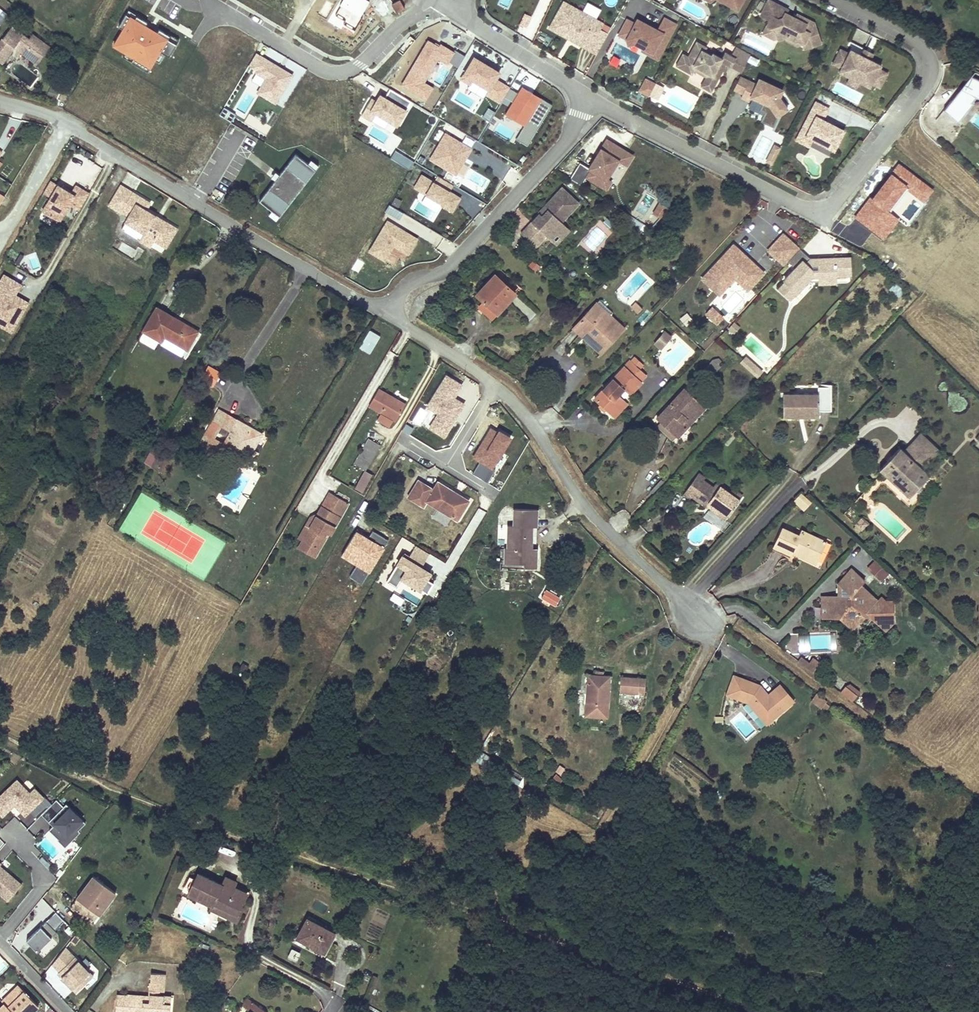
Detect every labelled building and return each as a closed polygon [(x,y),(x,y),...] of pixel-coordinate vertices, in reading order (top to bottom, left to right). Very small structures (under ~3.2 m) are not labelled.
[(336,14),(347,20),(344,25),(355,30),(370,0),(344,0),(336,14)] [(397,0),(396,0),(389,4),(395,13),(403,8),(397,0)] [(737,10),(742,0),(718,0),(737,10)] [(813,22),(803,17),(801,21),(794,18),(785,13),(787,9),(768,0),(760,15),(770,20),(767,26),(775,30),(777,38),(785,36),(795,41),(796,39),(802,42),(804,48),(819,43),(813,22)] [(598,29),(602,23),(563,2),(549,28),(568,38),(569,35),(582,42),(581,45),(596,54),(607,34),(598,29)] [(530,18),(523,14),(518,26),(525,29),(530,18)] [(664,44),(674,24),(663,18),(656,30),(644,24),(642,29),(634,24),(626,20),(618,35),(626,39),(628,44),(633,42),(642,47),(640,50),(645,53),(646,50),(651,53),(658,41),(664,44)] [(168,42),(132,20),(114,49),(150,71),(168,42)] [(644,24),(636,20),(634,24),(642,29),(644,24)] [(33,34),(29,39),(12,26),(0,43),(0,62),(3,64),(15,47),(38,64),(51,47),(33,34)] [(777,38),(775,30),(767,26),(763,33),(774,39),(777,38)] [(582,42),(569,35),(568,38),(581,45),(582,42)] [(802,42),(796,39),(795,41),(785,36),(786,40),(797,45),(802,42)] [(440,46),(428,40),(401,87),(426,101),(434,88),(425,83),(439,60),(449,66),(458,51),(442,43),(440,46)] [(646,50),(645,53),(656,59),(664,44),(658,41),(651,53),(646,50)] [(707,51),(696,46),(689,61),(683,59),(677,71),(694,79),(696,75),(708,81),(707,82),(715,86),(722,72),(721,72),(722,68),(724,69),(725,65),(741,73),(748,57),(735,51),(732,57),(726,54),(723,61),(713,56),(712,59),(705,55),(707,51)] [(862,51),(851,46),(850,49),(860,55),(862,51)] [(737,47),(735,51),(748,57),(750,54),(737,47)] [(881,65),(870,60),(872,56),(862,51),(860,55),(850,49),(848,53),(840,48),(832,64),(840,68),(838,72),(849,77),(852,72),(861,76),(858,82),(869,87),(871,84),(879,88),(887,73),(879,68),(881,65)] [(294,76),(258,55),(250,69),(269,80),(262,93),(279,102),(294,76)] [(756,64),(758,58),(750,55),(747,61),(756,64)] [(501,73),(474,58),(460,82),(501,105),(510,88),(497,81),(501,73)] [(861,76),(852,72),(849,77),(846,83),(855,88),(858,82),(861,76)] [(742,94),(748,82),(739,77),(733,90),(742,94)] [(943,110),(957,120),(976,96),(978,97),(978,81),(970,77),(964,91),(951,100),(943,110)] [(648,95),(654,84),(645,79),(639,90),(648,95)] [(778,98),(782,91),(758,79),(756,85),(748,82),(742,94),(740,98),(749,102),(750,98),(762,103),(759,111),(764,113),(760,122),(773,128),(779,115),(787,110),(778,98)] [(711,94),(715,86),(707,82),(703,90),(711,94)] [(660,86),(655,83),(654,84),(648,95),(654,98),(660,86)] [(394,137),(413,103),(390,90),(384,101),(373,95),(360,118),(394,137)] [(542,100),(524,90),(508,118),(527,128),(542,100)] [(829,157),(843,131),(822,120),(827,109),(815,102),(796,140),(829,157)] [(99,119),(110,128),(115,122),(104,113),(99,119)] [(474,150),(446,134),(431,161),(459,177),(474,150)] [(606,178),(617,160),(626,165),(632,155),(606,139),(588,168),(579,162),(569,179),(581,186),(586,177),(605,189),(610,181),(606,178)] [(775,156),(779,149),(774,146),(770,154),(775,156)] [(771,164),(775,156),(770,154),(766,161),(771,164)] [(281,216),(316,169),(298,155),(281,177),(276,183),(262,201),(281,216)] [(924,184),(898,165),(872,200),(870,198),(856,216),(883,236),(898,216),(889,210),(906,187),(916,195),(924,184)] [(463,193),(423,172),(412,193),(437,206),(451,214),(463,193)] [(277,174),(272,179),(276,183),(281,177),(277,174)] [(50,181),(43,193),(51,197),(42,211),(59,221),(69,204),(77,209),(87,192),(75,186),(71,193),(50,181)] [(151,205),(121,186),(109,205),(130,218),(127,223),(145,235),(141,242),(151,248),(155,242),(166,250),(178,232),(163,222),(161,224),(155,220),(157,218),(147,212),(151,205)] [(578,203),(561,187),(546,202),(548,203),(551,206),(541,215),(539,213),(520,233),(534,246),(545,235),(549,239),(563,224),(560,221),(578,203)] [(89,193),(87,192),(77,209),(79,210),(89,193)] [(541,215),(551,206),(548,203),(539,213),(541,215)] [(607,218),(603,223),(609,229),(613,224),(607,218)] [(419,239),(388,221),(369,253),(385,262),(393,248),(408,257),(419,239)] [(145,235),(127,223),(123,230),(141,242),(145,235)] [(555,244),(569,229),(563,224),(549,239),(555,244)] [(784,234),(769,250),(785,265),(800,249),(784,234)] [(731,242),(728,246),(737,255),(741,251),(731,242)] [(747,285),(762,270),(741,251),(737,255),(728,246),(703,272),(716,283),(724,274),(729,279),(732,275),(734,273),(747,285)] [(851,275),(851,258),(820,258),(821,262),(816,262),(812,258),(801,248),(789,261),(796,268),(786,279),(787,281),(780,288),(791,298),(808,281),(813,276),(836,276),(851,275)] [(533,261),(528,266),(537,273),(541,267),(533,261)] [(703,272),(700,276),(717,291),(729,279),(724,274),(716,283),(703,272)] [(5,273),(0,281),(0,322),(16,294),(22,283),(5,273)] [(734,273),(732,275),(746,287),(747,285),(734,273)] [(512,293),(491,274),(473,294),(479,300),(493,313),(512,293)] [(897,296),(902,291),(895,283),(889,287),(897,296)] [(0,322),(0,325),(11,331),(29,301),(16,294),(0,322)] [(488,319),(493,313),(479,300),(473,306),(488,319)] [(639,314),(644,309),(637,302),(632,307),(639,314)] [(621,329),(594,303),(590,308),(617,334),(621,329)] [(721,314),(711,304),(705,311),(715,320),(721,314)] [(165,335),(176,341),(187,348),(196,331),(157,308),(145,329),(162,340),(165,335)] [(601,351),(609,342),(617,334),(590,308),(574,325),(601,351)] [(739,326),(734,321),(727,328),(732,333),(739,326)] [(601,351),(574,325),(570,329),(598,355),(601,351)] [(664,332),(655,344),(661,349),(671,337),(664,332)] [(763,370),(746,355),(741,361),(757,376),(763,370)] [(635,356),(593,400),(610,415),(623,402),(617,396),(623,389),(630,395),(646,377),(640,371),(645,365),(635,356)] [(723,361),(719,357),(715,357),(704,370),(710,375),(723,361)] [(211,388),(219,373),(207,366),(199,382),(211,388)] [(445,436),(466,403),(455,396),(462,384),(457,381),(447,374),(429,403),(440,410),(429,427),(445,436)] [(820,411),(831,411),(832,388),(819,388),(819,394),(785,393),(785,418),(798,418),(798,414),(806,414),(806,418),(819,418),(820,411)] [(402,406),(396,402),(390,399),(392,396),(379,389),(369,406),(379,411),(392,419),(394,420),(402,406)] [(687,427),(682,422),(687,417),(689,419),(702,405),(684,389),(657,419),(660,422),(676,436),(677,437),(687,427)] [(615,419),(627,406),(623,402),(610,415),(615,419)] [(392,419),(379,411),(375,418),(388,425),(392,419)] [(217,431),(226,415),(218,412),(205,436),(222,446),(227,437),(217,431)] [(242,465),(250,450),(259,435),(226,415),(217,431),(227,437),(222,446),(205,436),(187,467),(205,478),(220,452),(242,465)] [(676,436),(660,422),(656,426),(672,441),(676,436)] [(414,428),(406,423),(402,430),(410,434),(414,428)] [(496,430),(491,427),(472,455),(490,467),(509,438),(511,435),(498,427),(496,430)] [(927,469),(943,451),(922,433),(906,450),(902,446),(881,470),(910,497),(931,474),(927,469)] [(360,452),(371,459),(381,443),(369,436),(360,452)] [(354,461),(366,468),(371,459),(360,452),(354,461)] [(371,474),(365,471),(356,488),(361,491),(371,474)] [(718,487),(715,491),(701,481),(702,479),(696,474),(681,495),(689,500),(690,498),(703,508),(706,503),(719,512),(730,496),(718,487)] [(426,506),(428,504),(429,501),(457,518),(468,500),(437,481),(432,489),(417,480),(408,495),(426,506)] [(331,533),(349,502),(330,491),(317,514),(319,516),(317,519),(311,516),(306,524),(310,526),(303,539),(319,548),(327,535),(324,534),(327,531),(331,533)] [(805,509),(813,500),(807,495),(803,491),(795,500),(805,509)] [(706,503),(703,508),(716,516),(719,512),(706,503)] [(535,527),(539,527),(540,510),(515,509),(514,525),(509,525),(508,548),(506,548),(506,563),(526,564),(526,567),(539,568),(539,558),(533,558),(534,548),(535,527)] [(863,530),(869,523),(863,517),(857,524),(863,530)] [(299,537),(303,539),(310,526),(306,524),(299,537)] [(815,543),(818,536),(804,530),(802,534),(785,527),(776,546),(794,554),(795,551),(808,557),(810,553),(820,558),(825,547),(815,543)] [(368,537),(357,530),(341,555),(370,572),(385,547),(368,537)] [(368,537),(385,547),(389,541),(372,531),(368,537)] [(825,547),(828,541),(818,536),(815,543),(825,547)] [(315,556),(319,548),(303,539),(298,546),(315,556)] [(433,582),(428,579),(432,571),(423,565),(429,554),(415,546),(409,557),(404,554),(393,571),(388,580),(396,585),(402,577),(422,589),(428,592),(433,582)] [(794,554),(776,546),(775,549),(793,557),(794,554)] [(810,553),(808,557),(818,562),(820,558),(810,553)] [(882,581),(889,573),(876,561),(870,569),(882,581)] [(841,581),(854,593),(861,585),(865,581),(851,568),(841,581)] [(854,593),(841,581),(837,584),(836,597),(850,597),(854,593)] [(882,598),(879,601),(861,585),(854,593),(850,597),(836,597),(827,597),(826,602),(827,604),(830,605),(831,609),(831,612),(832,615),(834,617),(836,618),(837,618),(842,617),(854,628),(864,617),(870,617),(885,631),(894,622),(892,602),(886,601),(882,598)] [(404,599),(394,592),(390,598),(400,604),(404,599)] [(831,612),(831,609),(830,605),(827,604),(826,602),(827,597),(823,597),(823,618),(836,618),(834,617),(832,615),(831,612)] [(811,661),(803,655),(799,660),(807,667),(811,661)] [(811,661),(807,667),(814,672),(820,663),(814,658),(811,661)] [(734,672),(728,691),(749,697),(761,709),(766,704),(774,712),(794,693),(780,678),(769,689),(763,683),(761,686),(754,683),(755,678),(734,672)] [(610,718),(613,676),(589,673),(586,716),(610,718)] [(622,692),(639,694),(640,678),(623,677),(622,692)] [(647,694),(648,678),(640,678),(639,694),(647,694)] [(861,690),(849,681),(841,690),(853,700),(861,690)] [(827,700),(816,693),(811,700),(821,708),(822,706),(825,702),(827,700)] [(766,704),(761,709),(769,717),(774,712),(766,704)] [(724,716),(714,716),(715,725),(725,725),(724,716)] [(478,750),(473,759),(485,766),(490,757),(478,750)] [(40,802),(45,797),(35,786),(30,791),(17,778),(0,794),(0,814),(3,817),(14,806),(25,817),(31,811),(40,802)] [(61,798),(53,805),(51,803),(41,813),(53,825),(49,829),(58,838),(57,839),(65,848),(66,846),(70,842),(80,833),(78,830),(86,823),(67,804),(68,803),(62,796),(61,798)] [(51,803),(45,797),(40,802),(31,811),(37,817),(41,813),(51,803)] [(7,902),(22,885),(0,866),(0,895),(7,902)] [(93,876),(77,898),(100,915),(116,893),(93,876)] [(226,876),(222,883),(234,888),(237,881),(226,876)] [(195,899),(213,907),(214,904),(236,914),(240,908),(246,894),(234,888),(222,883),(221,885),(206,877),(195,899)] [(100,915),(77,898),(70,907),(94,924),(100,915)] [(214,904),(213,907),(211,910),(237,922),(243,910),(240,908),(236,914),(214,904)] [(57,932),(55,930),(64,921),(55,911),(26,939),(35,948),(37,951),(57,932)] [(308,917),(297,938),(323,952),(333,933),(312,922),(314,919),(308,917)] [(53,964),(59,971),(56,974),(74,992),(77,989),(78,990),(94,975),(66,946),(53,964)] [(115,1011),(169,1011),(170,1003),(162,1003),(163,995),(164,976),(150,975),(149,995),(148,1002),(142,1001),(142,995),(126,994),(126,996),(116,995),(115,1011)] [(38,1006),(19,986),(2,1002),(5,1004),(12,1011),(32,1011),(38,1006)] [(245,1004),(252,1009),(256,1005),(248,999),(245,1004)] [(5,1004),(0,1008),(0,1011),(12,1011),(5,1004)]
